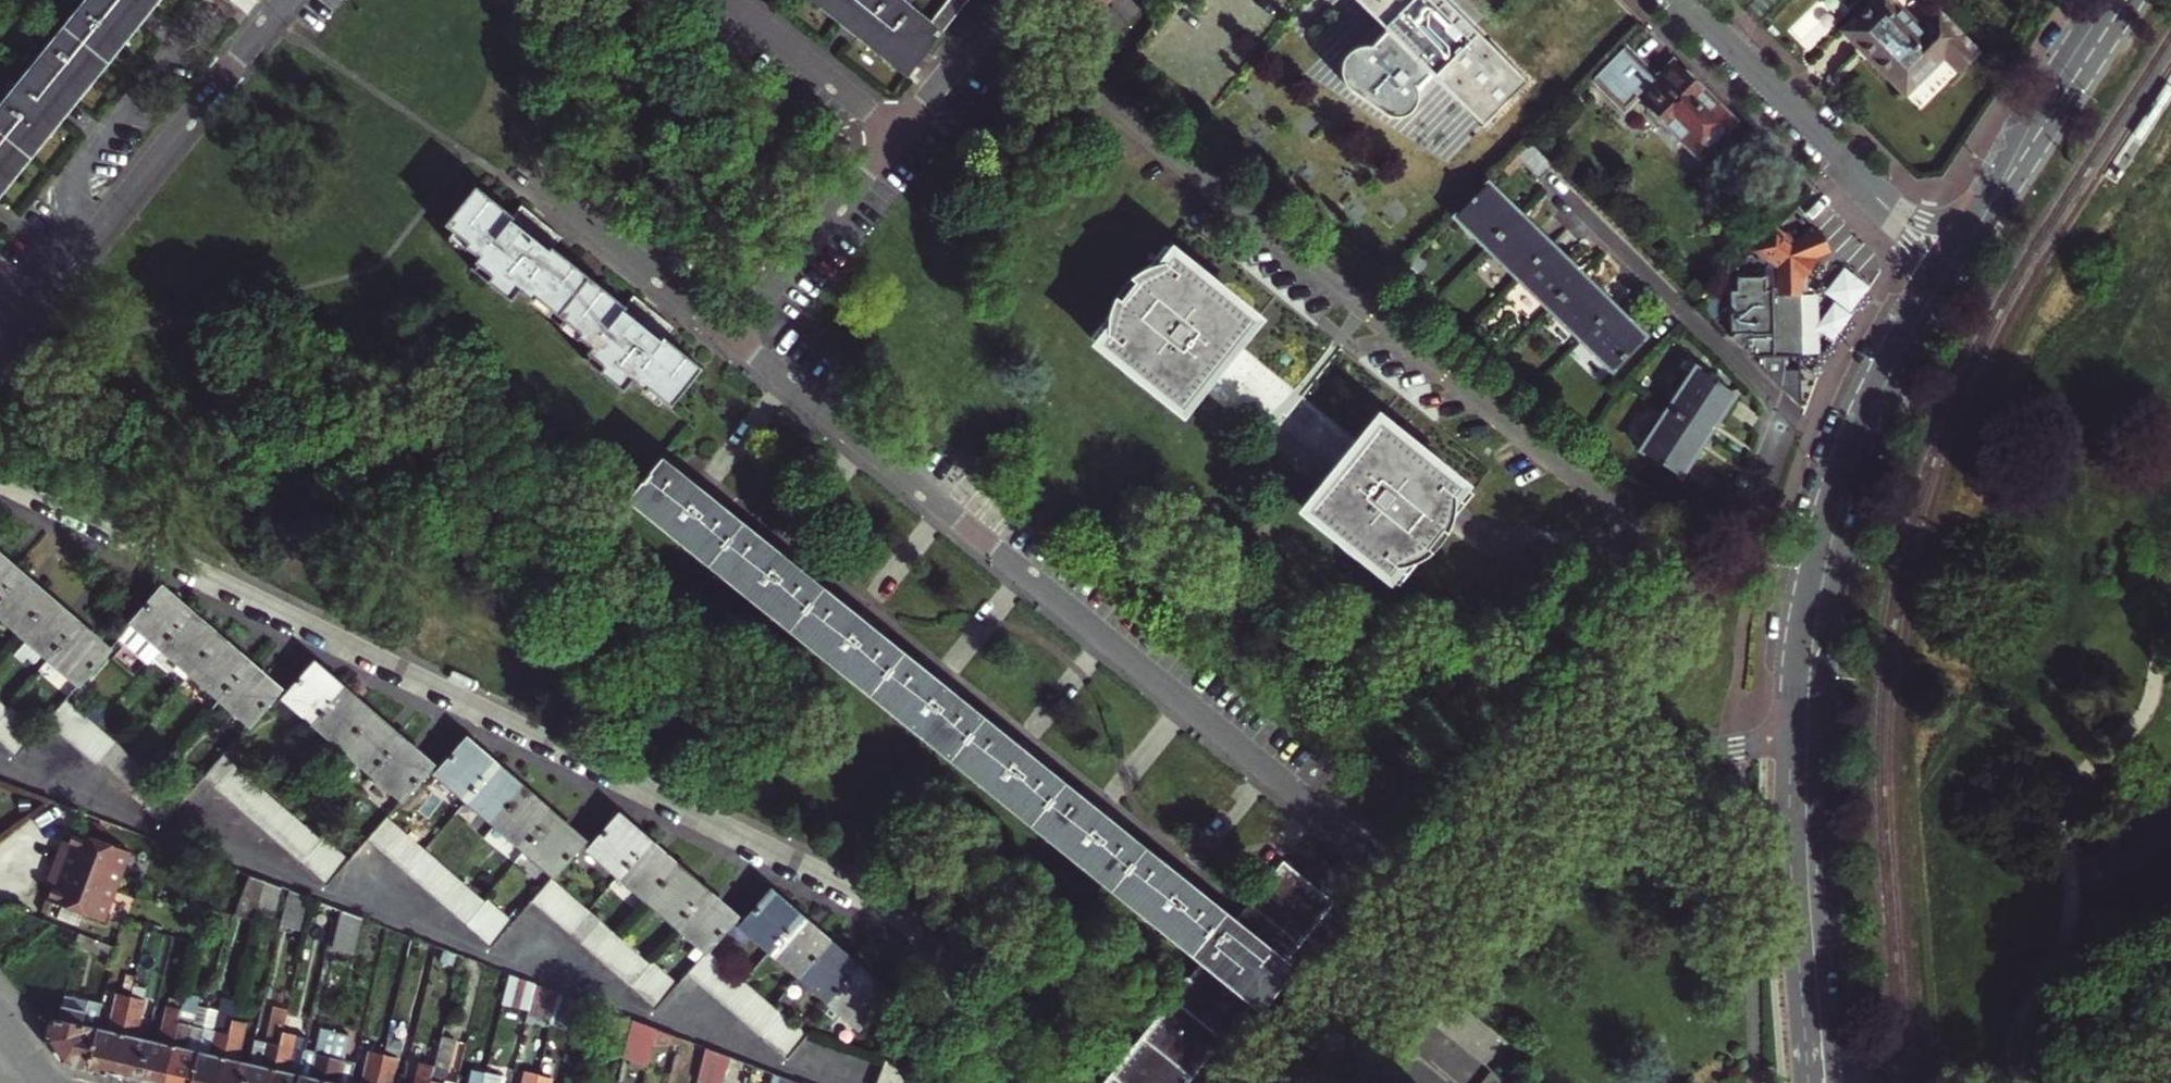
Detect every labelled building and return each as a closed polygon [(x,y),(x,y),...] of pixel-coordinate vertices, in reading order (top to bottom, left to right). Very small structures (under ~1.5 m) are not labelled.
[(150,0),(76,0),(0,95),(0,187),(150,0)] [(924,16),(904,0),(812,0),(900,71),(959,0),(938,0),(924,16)] [(1062,14),(1076,0),(1048,0),(1062,14)] [(1482,121),(1526,77),(1474,25),(1485,15),(1481,12),(1485,8),(1478,0),(1359,0),(1482,121)] [(1783,0),(1758,0),(1747,10),(1760,23),(1783,0)] [(1978,52),(1937,11),(1920,28),(1892,0),(1874,0),(1844,30),(1906,92),(1945,54),(1960,70),(1978,52)] [(1655,78),(1624,48),(1590,82),(1621,113),(1637,97),(1699,158),(1737,119),(1675,58),(1655,78)] [(1555,165),(1531,141),(1518,155),(1542,179),(1555,165)] [(1489,246),(1522,213),(1491,182),(1457,215),(1489,246)] [(476,246),(504,209),(481,191),(452,229),(459,234),(455,239),(483,258),(478,264),(484,269),(482,272),(518,300),(527,288),(476,246)] [(523,215),(563,247),(569,240),(528,208),(523,215)] [(672,341),(675,337),(636,305),(633,310),(559,252),(563,247),(523,215),(519,220),(504,209),(476,246),(527,288),(540,298),(589,338),(598,346),(638,379),(650,388),(667,402),(677,408),(708,369),(672,341)] [(1489,246),(1520,277),(1553,243),(1522,213),(1489,246)] [(1776,227),(1756,248),(1782,268),(1782,278),(1740,278),(1740,291),(1733,291),(1732,335),(1752,354),(1757,354),(1757,355),(1766,356),(1766,368),(1785,388),(1786,356),(1802,356),(1803,290),(1809,290),(1809,274),(1810,274),(1816,264),(1813,258),(1829,251),(1827,248),(1829,243),(1827,237),(1823,234),(1822,231),(1797,241),(1776,227)] [(1224,331),(1230,336),(1251,311),(1227,292),(1220,278),(1209,266),(1196,258),(1181,254),(1158,236),(1140,258),(1124,265),(1110,277),(1101,292),(1098,310),(1083,328),(1106,347),(1112,362),(1122,374),(1136,382),(1152,385),(1176,404),(1194,381),(1188,376),(1224,331)] [(1584,274),(1553,243),(1520,277),(1551,308),(1584,274)] [(1615,305),(1584,274),(1551,308),(1582,338),(1615,305)] [(589,338),(540,298),(537,302),(587,340),(589,338)] [(1647,336),(1615,305),(1582,338),(1614,369),(1647,336)] [(638,379),(598,346),(595,349),(599,353),(595,359),(632,387),(638,379)] [(1697,367),(1670,407),(1710,434),(1737,392),(1697,367)] [(667,402),(650,388),(647,392),(664,406),(667,402)] [(1710,434),(1670,407),(1643,448),(1683,475),(1710,434)] [(1348,554),(1363,556),(1389,576),(1407,554),(1421,547),(1432,537),(1440,524),(1443,509),(1464,483),(1440,464),(1433,450),(1422,439),(1409,432),(1394,428),(1371,409),(1350,434),(1357,440),(1322,483),(1315,478),(1295,501),(1319,521),(1325,535),(1335,546),(1348,554)] [(626,503),(1193,957),(1230,910),(664,457),(626,503)] [(21,577),(0,559),(0,601),(21,577)] [(22,635),(51,602),(21,577),(0,601),(0,617),(22,635)] [(154,663),(164,651),(191,618),(162,593),(124,637),(154,663)] [(22,635),(52,660),(80,627),(51,602),(22,635)] [(164,651),(193,676),(221,643),(191,618),(164,651)] [(80,627),(52,660),(83,685),(111,652),(80,627)] [(221,643),(193,676),(222,701),(250,668),(221,643)] [(317,725),(347,691),(316,664),(286,699),(317,725)] [(250,668),(222,701),(252,726),(279,693),(250,668)] [(317,725),(346,750),(376,716),(347,691),(317,725)] [(2,721),(11,710),(10,709),(0,701),(0,724),(2,721)] [(49,726),(60,735),(79,712),(68,703),(49,726)] [(79,712),(60,735),(73,746),(92,723),(79,712)] [(376,716),(346,750),(376,776),(406,741),(376,716)] [(92,723),(73,746),(87,757),(106,734),(99,729),(92,723)] [(106,734),(87,757),(99,768),(118,744),(106,734)] [(405,801),(435,765),(406,741),(376,776),(405,801)] [(467,741),(442,771),(472,797),(497,767),(467,741)] [(99,768),(112,779),(132,755),(128,752),(118,744),(99,768)] [(132,755),(112,779),(124,789),(144,765),(132,755)] [(203,784),(215,795),(236,770),(223,759),(203,784)] [(144,765),(124,789),(136,798),(156,775),(144,765)] [(472,797),(502,822),(527,792),(497,767),(472,797)] [(236,770),(215,795),(228,805),(248,780),(236,770)] [(228,805),(239,815),(260,790),(248,780),(228,805)] [(167,784),(157,796),(179,813),(189,801),(167,784)] [(260,790),(239,815),(253,826),(274,802),(260,790)] [(527,792),(502,822),(532,848),(556,818),(527,792)] [(274,802),(253,826),(266,837),(287,813),(274,802)] [(169,825),(171,823),(150,804),(147,807),(169,825)] [(287,813),(266,837),(278,847),(298,823),(290,816),(287,813)] [(593,849),(624,875),(651,842),(621,816),(593,849)] [(556,818),(532,848),(561,873),(586,844),(556,818)] [(367,846),(381,857),(401,833),(388,822),(367,846)] [(298,823),(278,847),(291,857),(311,833),(298,823)] [(65,847),(59,863),(121,887),(136,853),(80,831),(75,843),(72,850),(65,847)] [(311,833),(291,857),(303,868),(315,854),(323,844),(320,841),(311,833)] [(381,857),(393,868),(414,843),(401,833),(381,857)] [(68,840),(65,847),(72,850),(75,843),(68,840)] [(624,875),(652,899),(681,866),(651,842),(624,875)] [(393,868),(405,878),(426,853),(414,843),(393,868)] [(323,844),(315,854),(342,877),(350,867),(323,844)] [(426,853),(405,878),(418,889),(438,864),(426,853)] [(342,877),(315,854),(303,868),(330,891),(342,877)] [(1336,902),(1335,901),(1312,883),(1300,874),(1281,859),(1237,916),(1230,910),(1193,957),(1200,962),(1104,1082),(1190,1082),(1336,902)] [(1300,874),(1312,883),(1319,874),(1303,862),(1299,867),(1303,870),(1300,874)] [(52,899),(108,922),(121,887),(59,863),(53,877),(60,880),(57,887),(52,899)] [(438,864),(418,889),(431,900),(451,875),(438,864)] [(681,866),(652,899),(682,924),(710,891),(681,866)] [(431,900),(443,910),(464,885),(455,878),(451,875),(431,900)] [(60,880),(53,877),(50,884),(57,887),(60,880)] [(261,917),(262,914),(269,884),(253,878),(240,912),(261,917)] [(269,884),(262,914),(278,918),(285,890),(269,884)] [(530,907),(544,919),(564,895),(551,884),(530,907)] [(443,910),(455,921),(476,896),(464,885),(443,910)] [(775,889),(748,923),(778,948),(806,915),(775,889)] [(710,891),(682,924),(711,949),(739,915),(710,891)] [(294,893),(285,928),(304,933),(312,900),(294,893)] [(544,919),(557,930),(577,906),(564,895),(544,919)] [(455,921),(467,931),(479,918),(488,906),(485,903),(476,896),(455,921)] [(1190,1082),(1213,1082),(1258,1034),(1358,919),(1336,902),(1190,1082)] [(488,906),(479,918),(504,939),(514,927),(488,906)] [(577,906),(557,930),(569,940),(589,916),(577,906)] [(336,952),(357,956),(366,921),(345,913),(336,952)] [(806,915),(778,948),(808,974),(837,941),(806,915)] [(602,926),(589,916),(569,940),(582,950),(602,926)] [(504,939),(479,918),(467,931),(493,953),(504,939)] [(582,950),(594,961),(614,936),(602,926),(582,950)] [(76,931),(72,949),(116,960),(119,948),(76,931)] [(594,961),(607,971),(627,947),(618,940),(614,936),(594,961)] [(837,941),(808,974),(837,998),(866,965),(837,941)] [(627,947),(607,971),(619,982),(639,957),(627,947)] [(689,974),(701,984),(723,958),(711,949),(689,974)] [(439,988),(457,992),(465,958),(448,952),(439,988)] [(639,957),(619,982),(632,993),(642,980),(652,968),(648,965),(639,957)] [(701,984),(714,995),(736,970),(723,958),(701,984)] [(866,965),(837,998),(867,1024),(896,990),(866,965)] [(652,968),(642,980),(667,1001),(677,989),(652,968)] [(714,995),(728,1006),(750,981),(736,970),(714,995)] [(493,1001),(508,1004),(515,977),(500,971),(493,1001)] [(515,977),(508,1004),(531,1010),(537,985),(515,977)] [(667,1001),(642,980),(632,993),(657,1014),(667,1001)] [(65,981),(61,995),(90,1002),(94,988),(65,981)] [(728,1006),(740,1016),(761,991),(750,981),(728,1006)] [(537,985),(531,1010),(529,1018),(554,1024),(561,995),(537,985)] [(1516,1047),(1443,987),(1422,1012),(1495,1072),(1516,1047)] [(94,988),(90,1002),(85,1025),(99,1028),(108,992),(94,988)] [(761,991),(740,1016),(752,1026),(773,1001),(761,991)] [(181,1022),(195,1025),(202,996),(188,993),(181,1022)] [(64,1062),(90,1067),(99,1028),(85,1025),(90,1002),(61,995),(53,1033),(50,1044),(64,1062)] [(117,1007),(131,1010),(134,998),(120,995),(117,1007)] [(561,995),(554,1024),(580,1030),(586,1004),(561,995)] [(147,1001),(134,998),(131,1010),(145,1013),(147,1001)] [(228,1000),(220,1032),(233,1035),(239,1012),(241,1003),(228,1000)] [(764,1037),(775,1024),(785,1012),(779,1007),(773,1001),(752,1026),(764,1037)] [(90,1067),(117,1073),(131,1010),(117,1007),(112,1031),(99,1028),(90,1067)] [(280,1008),(272,1044),(284,1046),(293,1011),(280,1008)] [(117,1073),(141,1079),(150,1040),(139,1037),(145,1013),(131,1010),(117,1073)] [(239,1012),(233,1035),(247,1038),(252,1015),(239,1012)] [(785,1012),(775,1024),(802,1046),(810,1037),(810,1033),(785,1012)] [(158,1082),(167,1082),(181,1022),(169,1019),(163,1043),(150,1040),(141,1079),(158,1082)] [(610,1019),(603,1046),(629,1052),(636,1025),(610,1019)] [(202,1052),(189,1049),(195,1025),(181,1022),(167,1082),(195,1082),(202,1052)] [(792,1059),(802,1046),(775,1024),(764,1037),(792,1059)] [(233,1035),(220,1032),(215,1055),(202,1052),(195,1082),(222,1082),(233,1035)] [(222,1082),(248,1082),(253,1064),(241,1062),(247,1038),(233,1035),(222,1082)] [(323,1037),(319,1055),(333,1058),(337,1040),(323,1037)] [(337,1040),(333,1058),(346,1061),(351,1043),(337,1040)] [(441,1082),(449,1082),(457,1046),(445,1043),(442,1054),(435,1082),(441,1082)] [(248,1082),(276,1082),(284,1046),(272,1044),(266,1067),(253,1064),(248,1082)] [(276,1082),(300,1082),(302,1076),(293,1074),(299,1050),(284,1046),(276,1082)] [(375,1049),(370,1067),(384,1071),(388,1052),(375,1049)] [(731,1059),(710,1050),(702,1082),(726,1082),(731,1059)] [(435,1082),(442,1054),(428,1051),(420,1082),(435,1082)] [(307,1052),(302,1076),(314,1078),(319,1055),(307,1052)] [(333,1058),(319,1055),(314,1078),(302,1076),(300,1082),(327,1082),(333,1058)] [(327,1082),(341,1082),(346,1061),(333,1058),(327,1082)] [(346,1061),(341,1082),(353,1082),(357,1064),(346,1061)] [(476,1082),(489,1082),(492,1069),(493,1066),(481,1063),(476,1082)] [(357,1064),(353,1082),(367,1082),(370,1067),(357,1064)] [(884,1080),(891,1082),(916,1082),(919,1076),(889,1066),(884,1080)] [(384,1071),(370,1067),(367,1082),(381,1082),(384,1071)] [(506,1072),(492,1069),(489,1082),(503,1082),(506,1072)] [(398,1074),(384,1071),(381,1082),(396,1082),(398,1074)] [(1495,1072),(1486,1082),(1509,1082),(1495,1072)]
